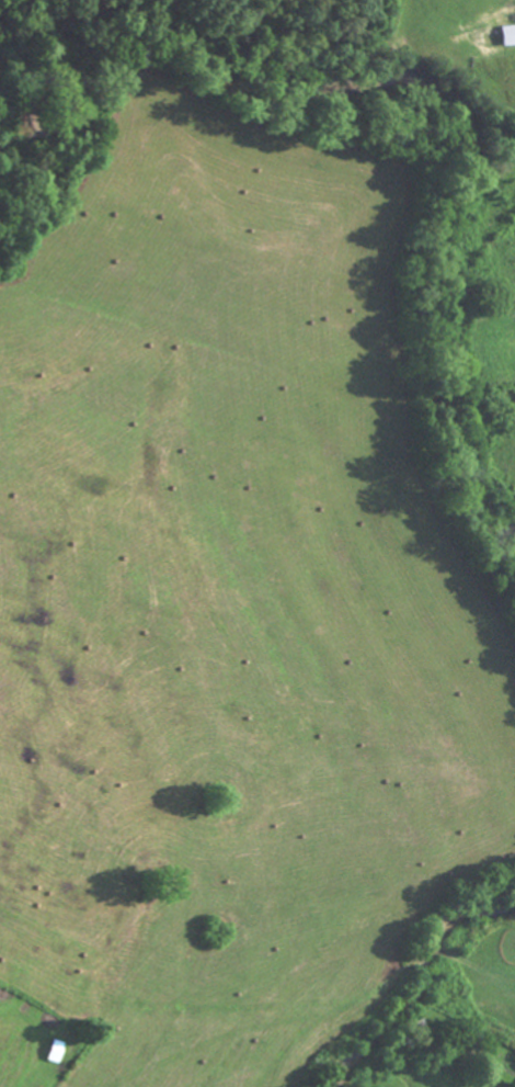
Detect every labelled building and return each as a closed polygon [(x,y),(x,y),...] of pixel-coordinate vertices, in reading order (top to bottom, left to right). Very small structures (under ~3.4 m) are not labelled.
[(495,49),(514,48),(514,28),(494,29),(495,49)] [(42,1065),(55,1066),(58,1045),(45,1044),(42,1065)]
